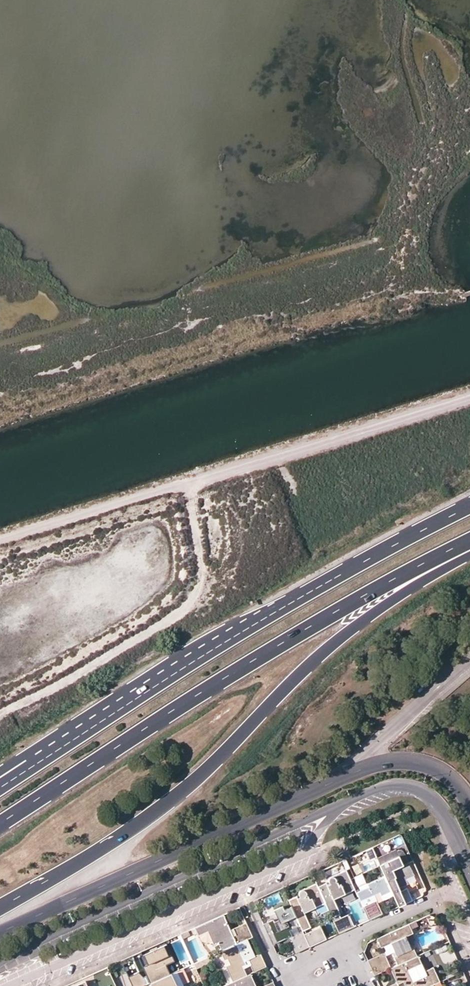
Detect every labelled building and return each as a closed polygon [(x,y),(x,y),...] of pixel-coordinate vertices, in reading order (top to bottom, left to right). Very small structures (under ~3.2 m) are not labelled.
[(390,891),(398,907),(405,904),(400,891),(399,888),(398,886),(394,878),(396,877),(392,870),(401,865),(407,862),(403,854),(398,851),(395,851),(395,850),(376,859),(384,876),(386,882),(390,889),(390,891)] [(398,886),(399,888),(407,884),(404,879),(413,875),(407,862),(401,865),(392,870),(396,877),(394,878),(398,886)] [(328,911),(331,918),(339,914),(332,899),(354,889),(346,871),(329,878),(328,881),(329,884),(326,885),(325,883),(317,887),(324,903),(328,911)] [(384,876),(366,884),(367,887),(356,892),(358,897),(360,901),(379,892),(381,896),(390,891),(390,889),(386,882),(384,876)] [(290,907),(299,926),(301,931),(310,927),(303,913),(314,908),(324,903),(317,887),(315,884),(300,891),(298,893),(298,896),(299,898),(297,899),(296,897),(287,900),(290,907)] [(356,892),(354,889),(344,894),(347,901),(358,897),(356,892)] [(412,900),(406,889),(400,891),(405,904),(412,900)] [(362,906),(368,920),(381,914),(375,900),(362,906)] [(328,911),(324,903),(314,908),(317,915),(328,911)] [(263,925),(272,945),(286,938),(291,936),(289,931),(299,926),(290,907),(283,910),(282,907),(274,911),(278,920),(282,918),(285,925),(276,929),(272,920),(263,925)] [(341,918),(346,930),(355,926),(349,914),(341,918)] [(245,940),(252,937),(248,929),(236,935),(232,936),(222,915),(195,928),(198,936),(199,936),(208,932),(211,940),(214,946),(218,944),(221,951),(235,945),(245,940)] [(341,918),(332,922),(338,934),(346,930),(341,918)] [(236,935),(248,929),(245,923),(233,929),(236,935)] [(408,925),(377,939),(380,948),(382,947),(390,943),(394,952),(396,957),(394,957),(397,965),(416,956),(412,948),(410,949),(405,937),(412,934),(408,925)] [(310,932),(316,943),(325,939),(319,927),(310,932)] [(308,947),(303,935),(301,931),(293,935),(300,950),(308,947)] [(211,940),(208,932),(199,936),(202,941),(206,943),(211,940)] [(303,935),(308,947),(316,943),(310,932),(303,935)] [(286,938),(293,953),(300,950),(293,935),(291,936),(286,938)] [(235,945),(243,961),(247,959),(253,956),(245,940),(235,945)] [(394,952),(390,943),(382,947),(386,956),(394,952)] [(150,983),(169,975),(165,965),(173,961),(166,945),(138,958),(150,983)] [(232,982),(246,975),(242,965),(245,964),(243,961),(235,945),(221,951),(220,952),(224,960),(227,958),(230,964),(225,966),(232,982)] [(250,966),(262,960),(259,953),(253,956),(247,959),(250,966)] [(367,960),(370,968),(386,960),(383,953),(367,960)] [(397,965),(390,968),(396,983),(397,984),(403,982),(404,985),(428,985),(431,985),(434,983),(431,977),(433,976),(430,969),(422,973),(424,976),(412,981),(407,970),(420,964),(417,956),(416,956),(397,965)] [(225,966),(230,964),(227,958),(224,960),(220,962),(223,967),(225,966)] [(253,973),(265,967),(262,960),(250,966),(253,973)] [(374,975),(390,968),(386,960),(370,968),(374,975)] [(150,983),(151,985),(183,985),(176,971),(169,975),(150,983)] [(128,977),(130,983),(142,977),(137,973),(128,977)] [(253,983),(249,974),(246,975),(232,982),(223,985),(255,985),(253,983)] [(146,985),(142,977),(130,983),(132,985),(145,985),(146,985)]
